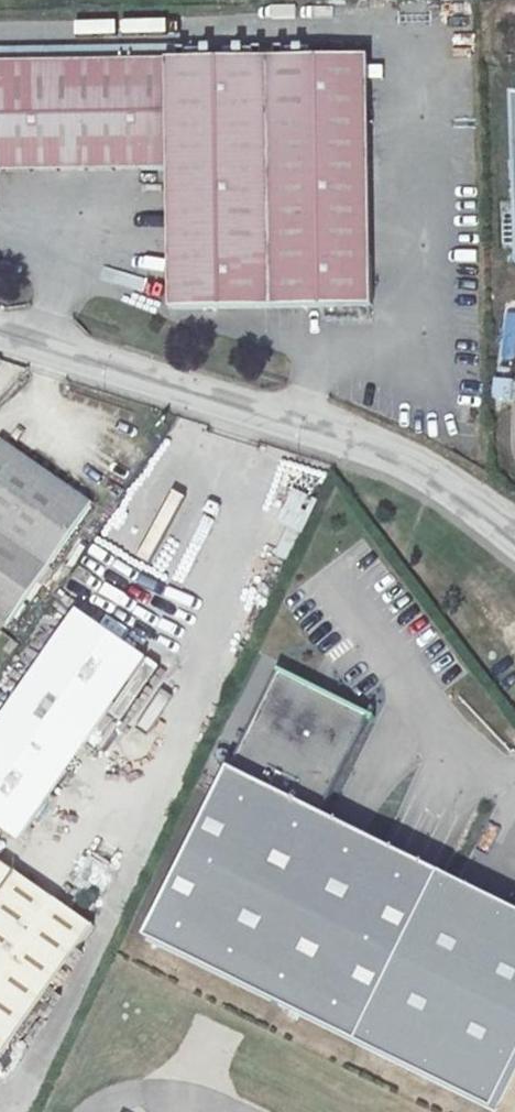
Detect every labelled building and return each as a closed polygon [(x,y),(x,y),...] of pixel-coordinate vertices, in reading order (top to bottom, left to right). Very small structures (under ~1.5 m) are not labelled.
[(372,302),(367,54),(0,61),(0,175),(172,171),(175,306),(372,302)] [(10,430),(0,444),(0,641),(106,494),(10,430)] [(143,656),(74,609),(0,715),(0,825),(18,837),(143,656)] [(121,639),(145,655),(157,637),(133,621),(121,639)] [(151,939),(363,1045),(446,875),(328,821),(379,716),(285,670),(151,939)] [(48,861),(58,844),(40,833),(30,850),(48,861)] [(107,887),(114,866),(89,858),(83,879),(107,887)] [(0,861),(0,1054),(91,926),(0,861)] [(446,875),(363,1045),(497,1110),(514,1072),(514,910),(446,875)]
